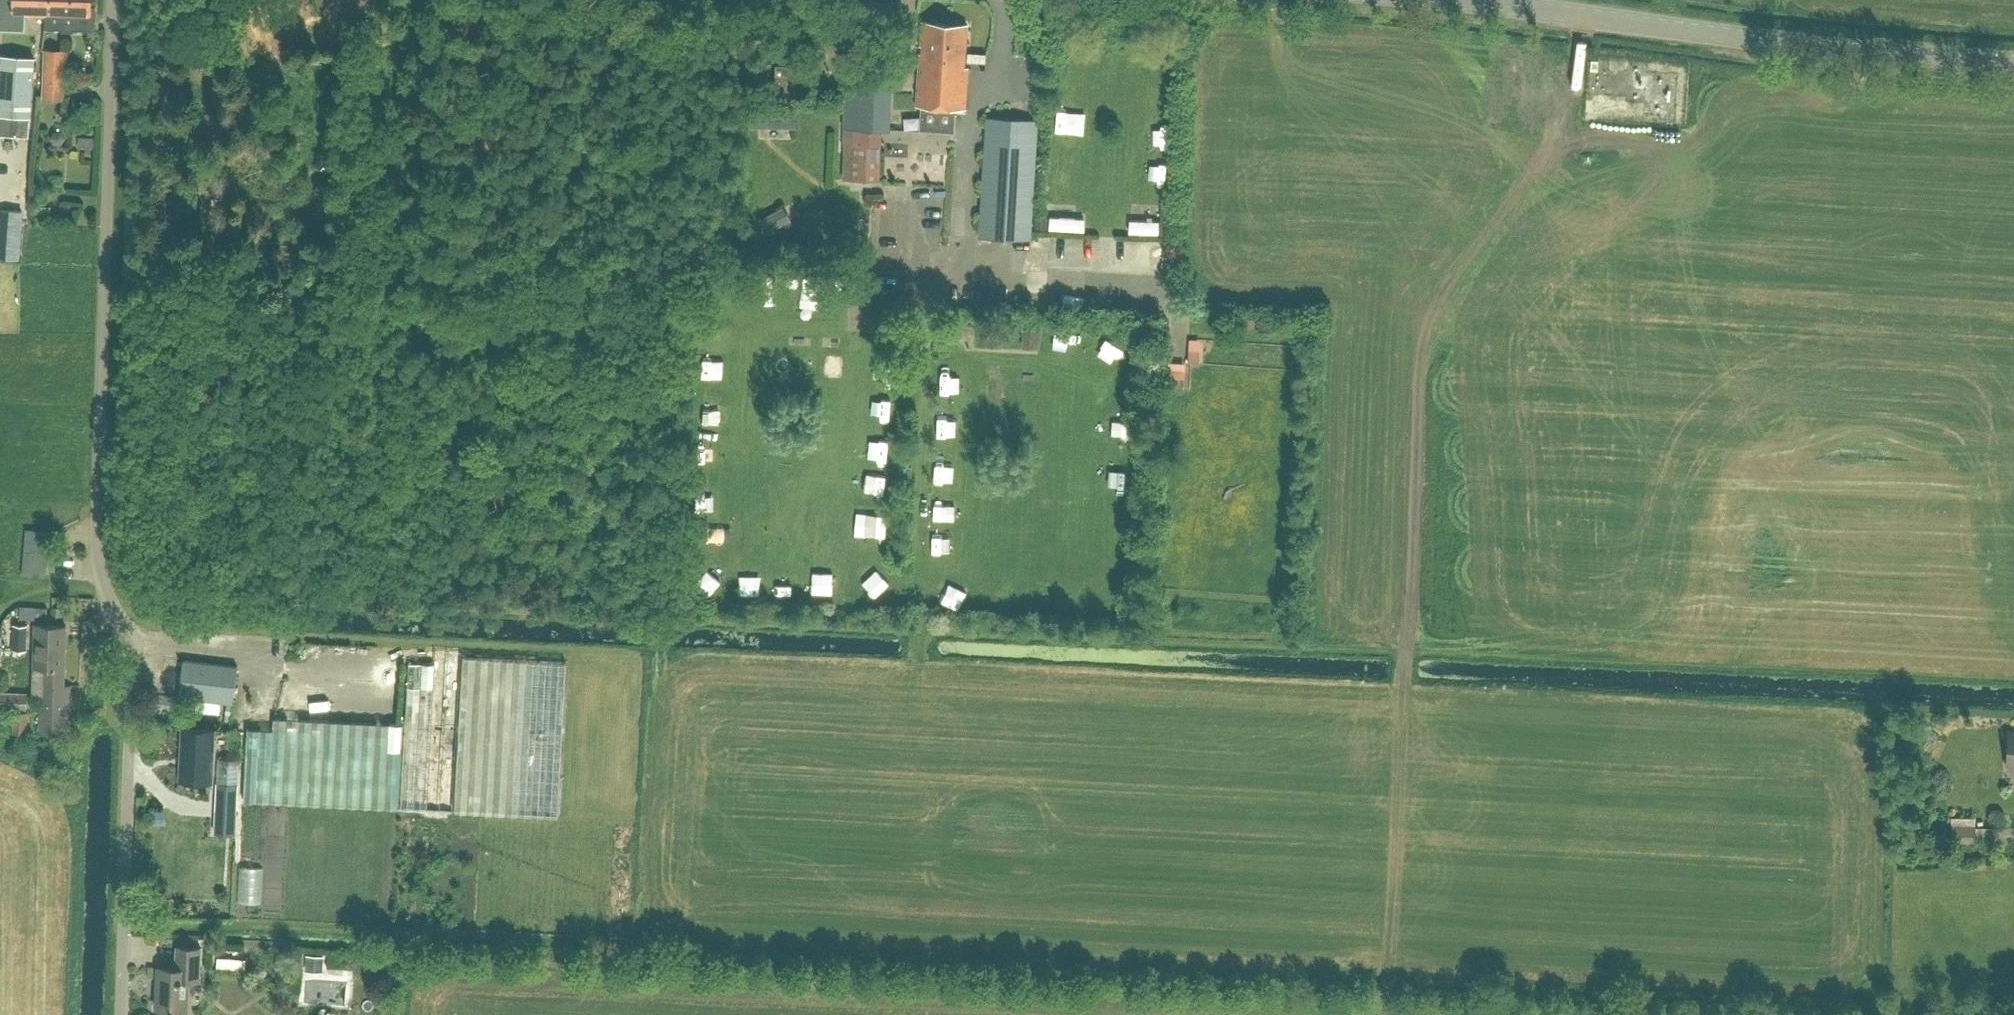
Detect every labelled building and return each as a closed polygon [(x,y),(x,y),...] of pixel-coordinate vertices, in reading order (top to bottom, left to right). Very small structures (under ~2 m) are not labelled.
[(25,13),(45,14),(46,0),(0,0),(0,27),(24,27),(25,13)] [(45,14),(45,28),(95,29),(96,5),(92,5),(92,0),(46,0),(45,14)] [(920,52),(917,106),(966,109),(969,66),(965,66),(968,24),(923,21),(921,45),(922,45),(922,53),(920,52)] [(67,48),(44,48),(42,99),(65,99),(67,48)] [(3,55),(0,101),(0,112),(32,114),(36,57),(3,55)] [(845,142),(845,155),(844,177),(880,178),(882,129),(884,129),(886,56),(845,55),(843,142),(845,142)] [(1618,100),(1591,96),(1589,111),(1616,114),(1618,100)] [(797,129),(796,115),(754,115),(754,129),(797,129)] [(987,117),(980,236),(1031,239),(1038,120),(987,117)] [(1077,140),(1076,123),(1057,124),(1058,141),(1077,140)] [(18,195),(0,195),(0,210),(18,210),(18,195)] [(791,223),(783,209),(753,223),(760,239),(791,223)] [(1051,225),(1085,225),(1086,210),(1051,209),(1051,225)] [(1131,213),(1131,228),(1160,228),(1160,213),(1131,213)] [(799,273),(799,289),(835,290),(836,274),(799,273)] [(737,292),(762,293),(762,282),(738,281),(737,292)] [(987,324),(986,344),(1003,345),(1003,340),(1005,340),(1005,325),(987,324)] [(1023,326),(1022,346),(1039,347),(1039,341),(1041,342),(1042,327),(1023,326)] [(1065,348),(1081,346),(1080,328),(1064,329),(1065,348)] [(1201,340),(1190,340),(1189,364),(1200,365),(1201,340)] [(1184,381),(1186,365),(1162,362),(1160,378),(1174,379),(1184,381)] [(882,408),(900,407),(899,383),(869,384),(869,402),(881,402),(882,408)] [(957,420),(960,399),(940,395),(937,416),(957,420)] [(865,446),(894,445),(894,423),(864,424),(865,446)] [(1126,493),(1131,473),(1114,469),(1109,489),(1126,493)] [(930,486),(931,503),(941,503),(940,486),(930,486)] [(22,572),(47,573),(49,551),(24,550),(22,572)] [(713,599),(725,584),(713,574),(701,589),(713,599)] [(14,624),(12,649),(27,650),(28,624),(14,624)] [(34,670),(64,672),(66,626),(35,625),(34,670)] [(410,663),(402,809),(557,818),(566,662),(463,656),(463,652),(436,651),(435,665),(410,663)] [(238,666),(184,659),(180,695),(233,702),(238,666)] [(64,672),(34,670),(33,692),(40,693),(39,733),(69,734),(71,684),(64,683),(64,672)] [(27,709),(28,693),(0,691),(0,707),(27,709)] [(28,711),(7,710),(6,731),(28,732),(28,711)] [(249,727),(245,799),(398,806),(401,748),(403,748),(404,725),(274,718),(273,729),(249,727)] [(210,780),(212,729),(186,728),(184,778),(210,780)] [(2007,729),(2005,765),(2013,765),(2013,729),(2007,729)] [(218,833),(236,834),(239,758),(225,757),(224,777),(219,777),(217,814),(219,814),(218,833)] [(151,823),(164,823),(164,811),(151,811),(151,823)] [(1951,815),(1950,839),(1950,840),(1974,841),(1975,816),(1951,815)] [(421,818),(419,854),(443,855),(445,819),(421,818)] [(199,980),(200,946),(177,945),(176,967),(158,966),(156,1007),(187,1009),(188,979),(199,980)] [(306,979),(306,1003),(354,1004),(355,968),(327,967),(328,951),(307,950),(306,979)]
